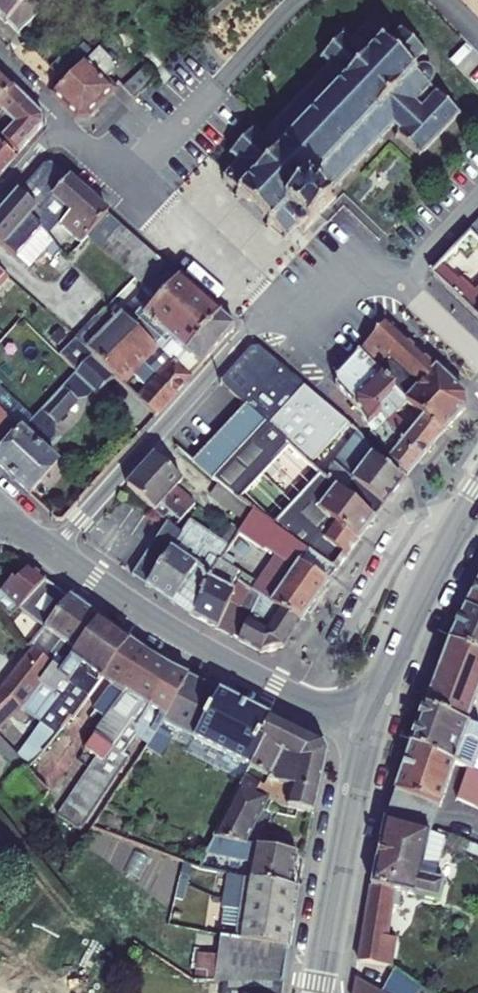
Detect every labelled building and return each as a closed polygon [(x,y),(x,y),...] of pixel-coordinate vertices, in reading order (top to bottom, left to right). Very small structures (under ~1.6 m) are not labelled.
[(4,26),(6,24),(17,35),(46,6),(40,0),(0,0),(0,22),(4,26)] [(281,238),(284,241),(287,239),(288,240),(291,237),(289,235),(295,229),(302,235),(336,198),(330,192),(336,186),(338,188),(343,183),(341,182),(351,171),(353,172),(356,168),(355,167),(365,157),(366,158),(370,154),(368,152),(377,143),(380,144),(384,139),(382,138),(393,127),(400,134),(396,135),(395,139),(399,140),(418,156),(417,159),(422,159),(422,156),(458,119),(461,120),(461,115),(458,115),(429,88),(433,83),(434,76),(430,70),(426,67),(418,68),(415,65),(422,57),(426,56),(426,49),(421,50),(404,34),(406,31),(403,29),(402,30),(400,29),(397,32),(399,35),(390,42),(387,40),(389,32),(387,28),(382,24),(375,24),(372,27),(369,25),(365,28),(367,30),(355,42),(348,37),(348,34),(344,34),(344,37),(325,56),(323,56),(323,61),(325,60),(332,66),(320,78),(318,77),(316,79),(318,81),(307,92),(305,91),(301,94),(303,96),(293,106),(291,105),(288,108),(289,110),(278,122),(276,120),(274,123),(275,125),(264,136),(258,131),(258,127),(254,128),(254,131),(234,151),(230,150),(230,155),(233,156),(240,162),(226,175),(224,174),(222,177),(224,178),(222,180),(226,183),(227,182),(238,193),(235,196),(238,200),(242,196),(269,222),(265,226),(268,229),(272,226),(283,235),(281,238)] [(74,75),(53,95),(77,118),(85,118),(115,89),(106,78),(115,70),(113,59),(102,47),(74,75)] [(59,60),(39,81),(53,95),(74,75),(59,60)] [(134,103),(158,80),(147,69),(123,91),(134,103)] [(0,78),(0,105),(13,91),(0,78)] [(13,91),(0,105),(0,139),(18,155),(41,128),(43,120),(13,91)] [(15,158),(0,144),(0,175),(15,158)] [(43,165),(17,194),(35,210),(29,219),(47,236),(59,224),(81,243),(86,237),(107,215),(51,164),(43,165)] [(0,214),(0,247),(27,271),(45,252),(54,259),(59,254),(47,236),(29,219),(35,210),(17,194),(0,214)] [(121,227),(107,215),(86,237),(100,249),(121,227)] [(470,232),(477,241),(477,223),(470,232)] [(131,236),(121,227),(100,249),(111,259),(131,236)] [(453,250),(465,262),(469,258),(477,267),(477,241),(470,232),(453,250)] [(154,256),(143,246),(123,268),(134,278),(154,256)] [(430,274),(444,289),(449,284),(454,287),(458,284),(465,283),(455,273),(465,262),(453,250),(430,274)] [(134,278),(146,288),(166,267),(154,256),(134,278)] [(95,269),(106,278),(113,270),(102,261),(95,269)] [(119,380),(157,416),(200,368),(185,355),(220,315),(166,267),(146,288),(116,320),(103,311),(77,339),(112,373),(119,380)] [(465,283),(458,284),(454,287),(449,284),(444,289),(477,322),(477,296),(465,283)] [(185,355),(200,368),(235,328),(220,315),(185,355)] [(420,417),(442,437),(466,411),(466,400),(388,326),(384,326),(358,354),(420,417)] [(249,348),(219,383),(228,390),(243,404),(277,364),(258,348),(249,348)] [(408,478),(418,465),(400,450),(405,445),(400,441),(420,417),(358,354),(335,378),(334,387),(346,399),(389,463),(408,478)] [(360,435),(277,364),(243,404),(245,406),(264,423),(284,442),(321,476),(375,520),(403,483),(372,458),(360,435)] [(94,391),(101,398),(119,380),(112,373),(102,383),(94,391)] [(85,382),(94,391),(102,383),(92,374),(85,382)] [(72,378),(56,395),(80,417),(96,400),(72,378)] [(101,398),(139,436),(157,416),(119,380),(101,398)] [(336,571),(375,520),(321,476),(284,442),(264,423),(245,406),(193,464),(219,485),(234,498),(253,511),(332,568),(336,571)] [(20,433),(0,414),(0,454),(20,433)] [(418,465),(442,437),(420,417),(400,441),(405,445),(400,450),(418,465)] [(0,454),(0,469),(28,495),(55,465),(20,433),(0,454)] [(191,489),(154,456),(139,472),(186,515),(194,506),(183,496),(191,489)] [(186,515),(139,472),(125,488),(162,520),(168,514),(179,522),(186,515)] [(234,498),(219,485),(210,497),(244,525),(253,511),(234,498)] [(298,625),(328,583),(323,580),(332,568),(253,511),(244,525),(240,530),(228,548),(226,550),(246,563),(282,587),(277,594),(242,571),(241,573),(237,582),(259,597),(298,625)] [(187,522),(179,535),(219,560),(226,550),(228,548),(219,542),(187,522)] [(173,529),(165,523),(161,530),(176,541),(179,535),(173,529)] [(228,548),(240,530),(230,524),(219,542),(228,548)] [(161,530),(132,576),(191,617),(219,560),(179,535),(176,541),(161,530)] [(219,560),(241,573),(242,571),(246,563),(226,550),(219,560)] [(118,556),(113,564),(124,571),(129,563),(118,556)] [(250,614),(259,597),(237,582),(241,573),(219,560),(191,617),(216,631),(230,603),(245,611),(250,614)] [(328,583),(336,571),(332,568),(323,580),(328,583)] [(0,594),(0,609),(4,614),(10,619),(19,611),(47,583),(29,570),(16,583),(13,581),(0,594)] [(464,606),(477,613),(477,580),(464,606)] [(46,631),(70,600),(47,583),(19,611),(46,631)] [(282,648),(298,625),(259,597),(250,614),(236,642),(259,654),(282,648)] [(34,646),(34,652),(62,672),(99,620),(70,600),(46,631),(38,641),(34,646)] [(216,631),(231,639),(245,611),(230,603),(216,631)] [(464,606),(448,641),(477,653),(477,613),(464,606)] [(55,736),(60,732),(71,718),(73,719),(85,704),(101,683),(130,643),(99,620),(62,672),(34,652),(2,692),(24,708),(22,710),(55,736)] [(314,638),(323,644),(331,631),(323,625),(314,638)] [(448,641),(424,706),(466,725),(477,694),(477,653),(448,641)] [(148,656),(130,643),(101,683),(85,704),(107,720),(95,736),(98,738),(88,752),(100,760),(58,817),(81,833),(129,762),(122,757),(136,734),(135,728),(171,669),(148,656)] [(122,757),(129,762),(136,766),(160,731),(166,723),(189,678),(171,669),(135,728),(136,734),(122,757)] [(272,720),(189,678),(166,723),(251,770),(265,744),(260,741),(272,720)] [(0,694),(0,733),(22,710),(24,708),(2,692),(0,694)] [(424,706),(410,745),(455,763),(473,771),(477,759),(477,741),(477,739),(477,730),(466,725),(424,706)] [(324,744),(272,720),(260,741),(265,744),(251,770),(251,771),(267,781),(263,788),(261,787),(256,795),(268,801),(282,809),(296,812),(314,815),(328,754),(324,744)] [(166,723),(160,731),(247,778),(251,771),(251,770),(166,723)] [(8,789),(26,769),(8,751),(10,749),(0,739),(0,780),(8,789)] [(455,763),(410,745),(405,759),(450,778),(455,763)] [(430,833),(450,778),(405,759),(385,822),(430,833)] [(26,769),(8,789),(20,801),(33,813),(49,795),(26,769)] [(473,771),(470,769),(458,799),(477,808),(477,773),(473,771)] [(261,787),(247,778),(213,839),(245,845),(268,801),(256,795),(261,787)] [(302,826),(311,828),(314,815),(296,812),(296,820),(303,821),(302,826)] [(441,836),(385,822),(371,879),(356,965),(390,969),(390,967),(394,938),(388,936),(396,893),(440,903),(444,882),(436,880),(447,837),(441,836)] [(207,872),(290,887),(296,854),(245,845),(213,839),(198,869),(207,872)] [(463,840),(459,848),(477,857),(477,846),(463,840)] [(183,865),(174,901),(183,903),(187,887),(192,868),(183,865)] [(244,911),(293,918),(297,890),(290,887),(207,872),(204,887),(224,891),(220,910),(244,915),(244,911)] [(221,939),(288,949),(293,918),(244,911),(244,915),(243,929),(223,926),(221,936),(221,939)] [(224,985),(283,984),(288,949),(221,939),(218,957),(215,985),(224,985)] [(198,955),(195,985),(215,985),(218,957),(198,955)] [(356,965),(352,992),(424,992),(425,990),(390,967),(390,969),(356,965)]
